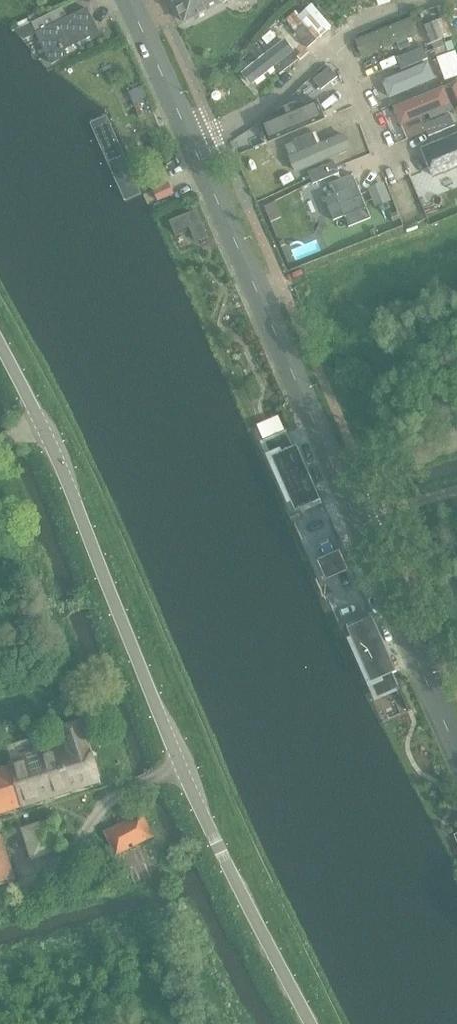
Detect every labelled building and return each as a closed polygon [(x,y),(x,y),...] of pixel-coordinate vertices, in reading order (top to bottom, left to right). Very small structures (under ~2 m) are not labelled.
[(185,23),(228,0),(173,0),(185,23)] [(313,7),(303,15),(320,36),(330,28),(313,7)] [(33,24),(16,32),(24,40),(37,34),(52,64),(67,56),(64,49),(99,32),(87,9),(62,22),(56,11),(32,23),(33,24)] [(294,14),(287,20),(297,31),(304,25),(294,14)] [(446,17),(425,26),(437,56),(450,51),(445,38),(451,36),(446,17)] [(411,20),(357,43),(364,59),(418,37),(411,20)] [(297,31),(295,33),(308,48),(317,40),(304,25),(297,31)] [(294,51),(285,39),(242,74),(251,86),(274,68),(280,75),(299,60),(297,57),(301,54),(297,49),(294,51)] [(402,70),(428,59),(423,48),(397,59),(402,70)] [(437,58),(445,81),(456,76),(456,57),(455,51),(437,58)] [(330,68),(314,80),(321,90),(337,77),(330,68)] [(425,69),(384,85),(390,99),(430,82),(425,69)] [(444,88),(451,104),(456,116),(456,82),(444,88)] [(142,87),(128,92),(134,106),(137,105),(148,101),(142,87)] [(450,104),(451,104),(444,88),(395,108),(401,124),(429,113),(432,119),(452,110),(450,104)] [(281,116),(262,124),(269,142),(325,119),(317,101),(297,109),(295,105),(279,111),(281,116)] [(106,113),(90,120),(124,198),(140,191),(106,113)] [(429,136),(455,126),(450,115),(424,125),(429,136)] [(286,146),(290,157),(289,157),(296,173),(352,150),(345,133),(318,145),(312,133),(294,141),(294,142),(286,146)] [(423,150),(434,177),(456,167),(456,136),(423,150)] [(400,163),(419,210),(438,202),(419,155),(400,163)] [(309,173),(313,184),(339,173),(335,162),(309,173)] [(332,184),(349,227),(371,218),(354,176),(332,184)] [(169,184),(154,190),(159,201),(173,194),(169,184)] [(384,186),(370,192),(376,207),(391,201),(384,186)] [(275,201),(264,206),(271,221),(281,216),(275,201)] [(196,211),(171,222),(175,233),(190,227),(197,242),(208,237),(196,211)] [(287,433),(265,443),(292,502),(296,511),(300,509),(321,500),(297,446),(293,447),(290,441),(287,433)] [(318,561),(321,570),(344,560),(340,552),(328,557),(318,561)] [(344,560),(321,570),(325,578),(348,569),(344,560)] [(373,617),(347,629),(378,698),(399,688),(393,674),(397,672),(373,617)] [(24,806),(100,781),(81,722),(61,728),(66,746),(11,765),(12,766),(0,770),(0,814),(24,806)] [(142,814),(105,832),(117,855),(154,837),(142,814)] [(23,827),(34,858),(61,848),(51,817),(23,827)] [(0,835),(0,885),(15,880),(1,835),(0,835)]
